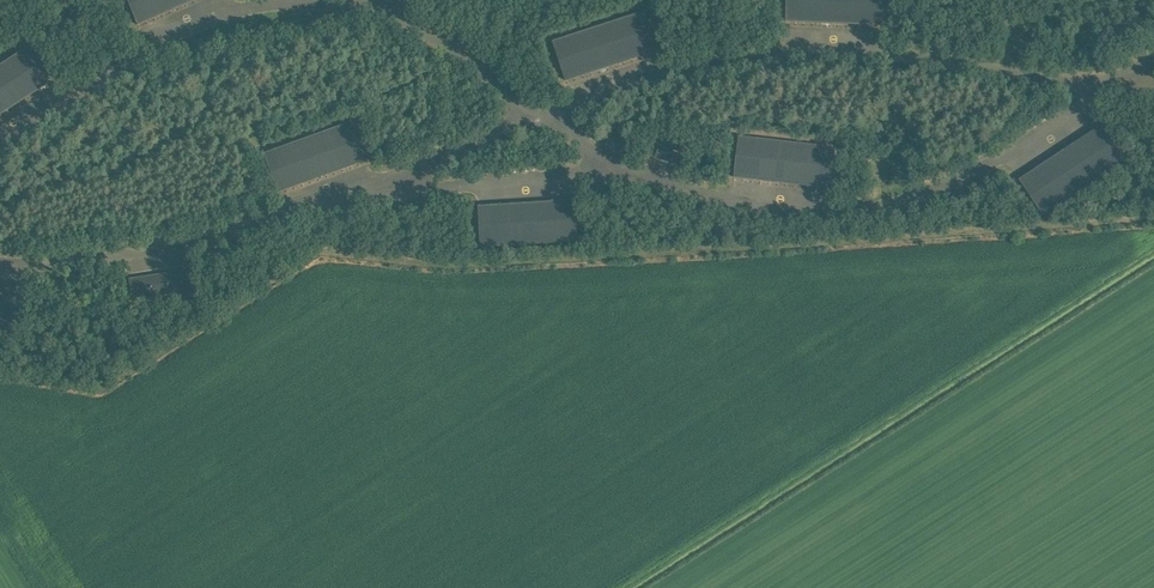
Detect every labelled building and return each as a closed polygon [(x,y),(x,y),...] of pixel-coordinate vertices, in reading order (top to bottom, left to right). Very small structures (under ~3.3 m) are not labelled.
[(137,25),(195,0),(126,0),(137,25)] [(883,26),(883,0),(788,0),(787,22),(883,26)] [(658,51),(645,12),(553,42),(566,81),(658,51)] [(48,84),(24,48),(0,64),(0,115),(48,84)] [(368,160),(354,121),(262,154),(276,193),(368,160)] [(1019,180),(1043,215),(1124,161),(1101,125),(1019,180)] [(734,177),(830,188),(835,147),(739,136),(734,177)] [(656,157),(680,166),(684,155),(660,146),(656,157)] [(578,242),(576,199),(477,205),(480,248),(578,242)] [(127,278),(131,302),(190,292),(185,268),(127,278)]
